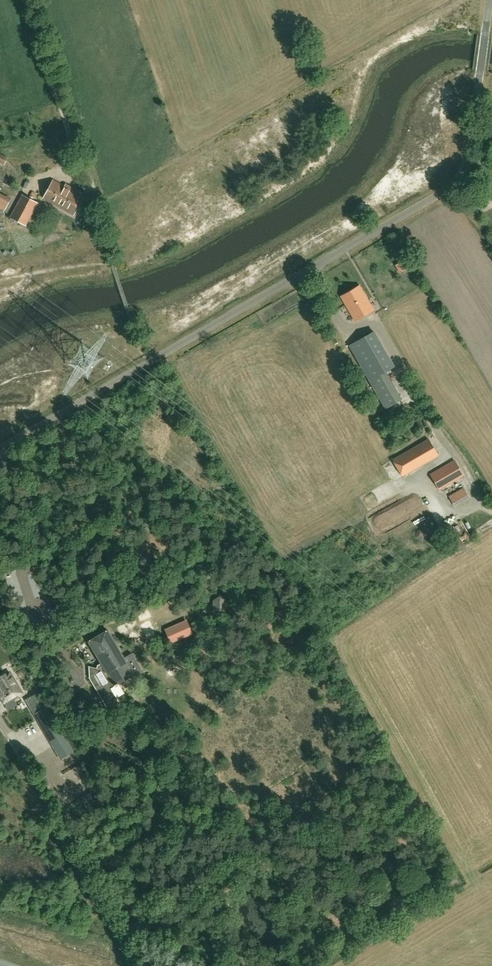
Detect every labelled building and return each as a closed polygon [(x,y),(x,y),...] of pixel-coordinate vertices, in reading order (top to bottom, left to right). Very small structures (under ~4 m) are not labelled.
[(44,198),(74,214),(83,197),(80,195),(81,193),(66,184),(65,187),(54,181),(44,198)] [(10,212),(14,202),(0,196),(0,208),(10,212)] [(11,217),(26,224),(37,203),(23,196),(11,217)] [(394,265),(399,273),(405,269),(401,261),(394,265)] [(374,310),(360,286),(341,297),(355,321),(374,310)] [(395,367),(375,331),(349,345),(369,381),(386,372),(395,367)] [(369,381),(384,409),(401,399),(386,372),(369,381)] [(428,439),(393,460),(403,476),(438,455),(428,439)] [(455,460),(431,474),(439,489),(463,475),(455,460)] [(450,497),(455,505),(469,497),(464,488),(450,497)] [(225,611),(226,595),(220,596),(213,600),(212,610),(225,611)] [(167,629),(172,642),(192,633),(186,620),(167,629)] [(102,663),(98,665),(97,668),(88,665),(88,666),(90,666),(90,673),(89,677),(109,710),(121,703),(117,697),(125,693),(119,683),(130,676),(132,679),(144,673),(132,653),(124,658),(109,631),(108,630),(89,642),(90,642),(102,663)] [(18,686),(10,673),(7,675),(6,673),(0,677),(0,696),(4,703),(14,697),(18,695),(22,693),(18,686)] [(48,706),(46,707),(38,693),(26,700),(35,715),(37,719),(38,719),(61,759),(74,751),(75,751),(48,706)] [(77,725),(85,720),(74,700),(65,705),(77,725)] [(88,809),(101,801),(95,791),(82,798),(88,809)] [(104,811),(93,817),(96,824),(108,817),(104,811)]
